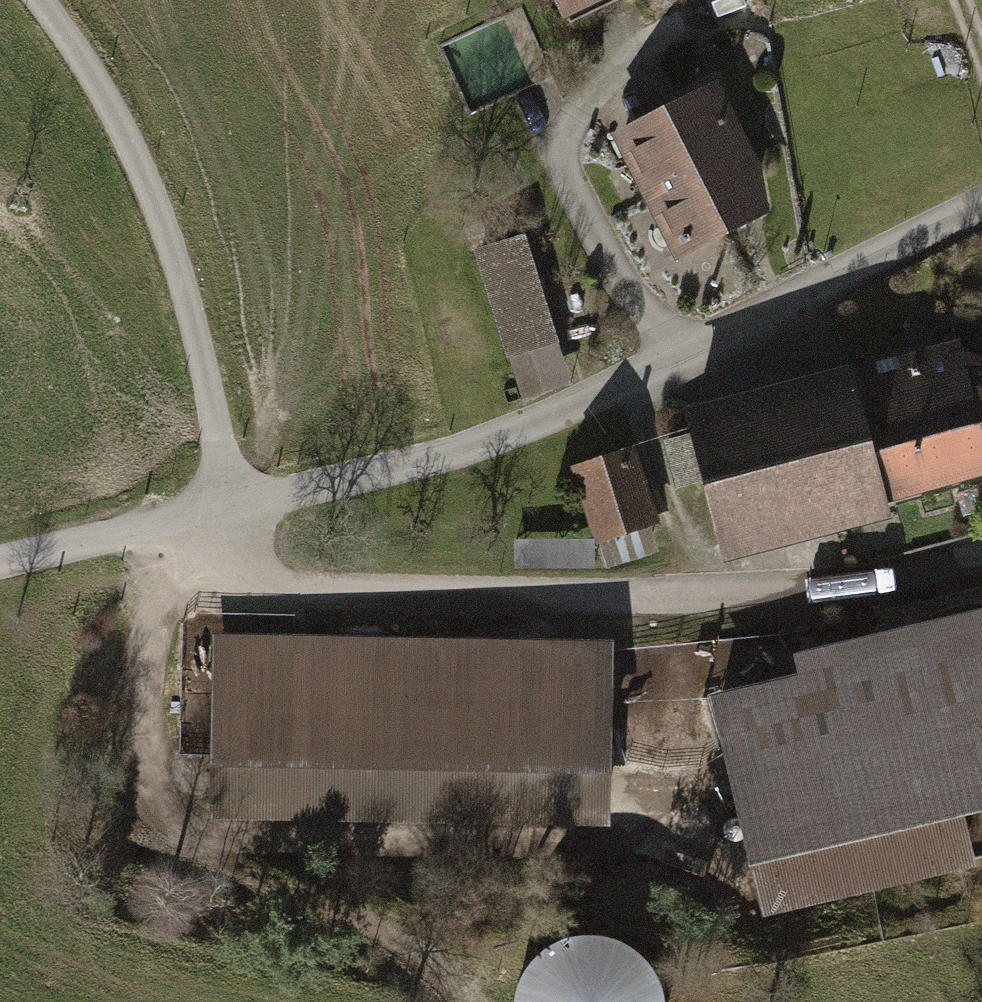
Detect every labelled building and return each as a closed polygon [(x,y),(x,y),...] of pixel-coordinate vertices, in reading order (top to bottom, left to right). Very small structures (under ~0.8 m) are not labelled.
[(568,24),(617,0),(557,0),(568,24)] [(609,135),(680,258),(786,197),(715,75),(609,135)] [(471,250),(519,398),(574,380),(525,232),(471,250)] [(981,481),(981,408),(971,366),(964,342),(957,344),(948,312),(918,320),(926,352),(859,370),(856,360),(685,405),(727,562),(898,517),(895,504),(981,481)] [(971,366),(981,408),(981,363),(971,366)] [(632,447),(573,467),(598,542),(604,540),(614,570),(663,553),(653,524),(658,522),(632,447)] [(592,539),(514,540),(515,570),(592,569),(592,539)] [(710,692),(761,918),(977,870),(965,812),(981,808),(981,611),(797,653),(801,672),(710,692)] [(615,639),(214,632),(211,823),(612,830),(615,639)]
